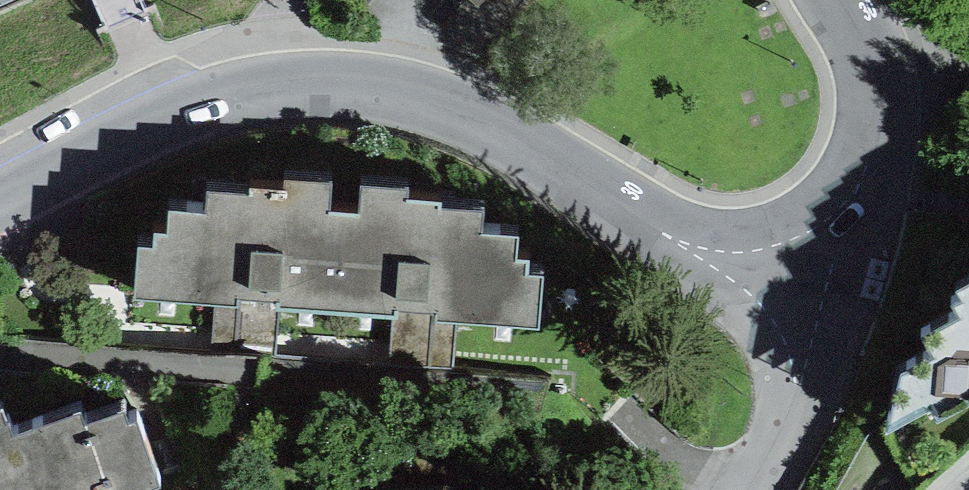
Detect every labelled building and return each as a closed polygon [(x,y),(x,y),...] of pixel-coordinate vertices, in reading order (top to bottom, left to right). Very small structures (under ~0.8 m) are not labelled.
[(139,249),(136,300),(213,307),(210,352),(275,356),(278,311),(391,320),(389,366),(453,368),(456,325),(539,331),(543,277),(529,277),(530,262),(517,262),(519,238),(483,236),(484,211),(442,209),(442,202),(410,201),(409,190),(360,188),(359,215),(331,214),(332,183),(285,182),(284,192),(251,189),(251,195),(208,193),(206,215),(170,212),(167,235),(154,235),(153,249),(139,249)] [(938,424),(968,407),(968,286),(956,293),(962,303),(951,307),(959,320),(924,339),(935,360),(900,376),(887,435),(932,412),(938,424)] [(138,421),(130,424),(126,412),(87,425),(82,413),(14,437),(4,410),(0,412),(0,489),(163,489),(138,421)]
